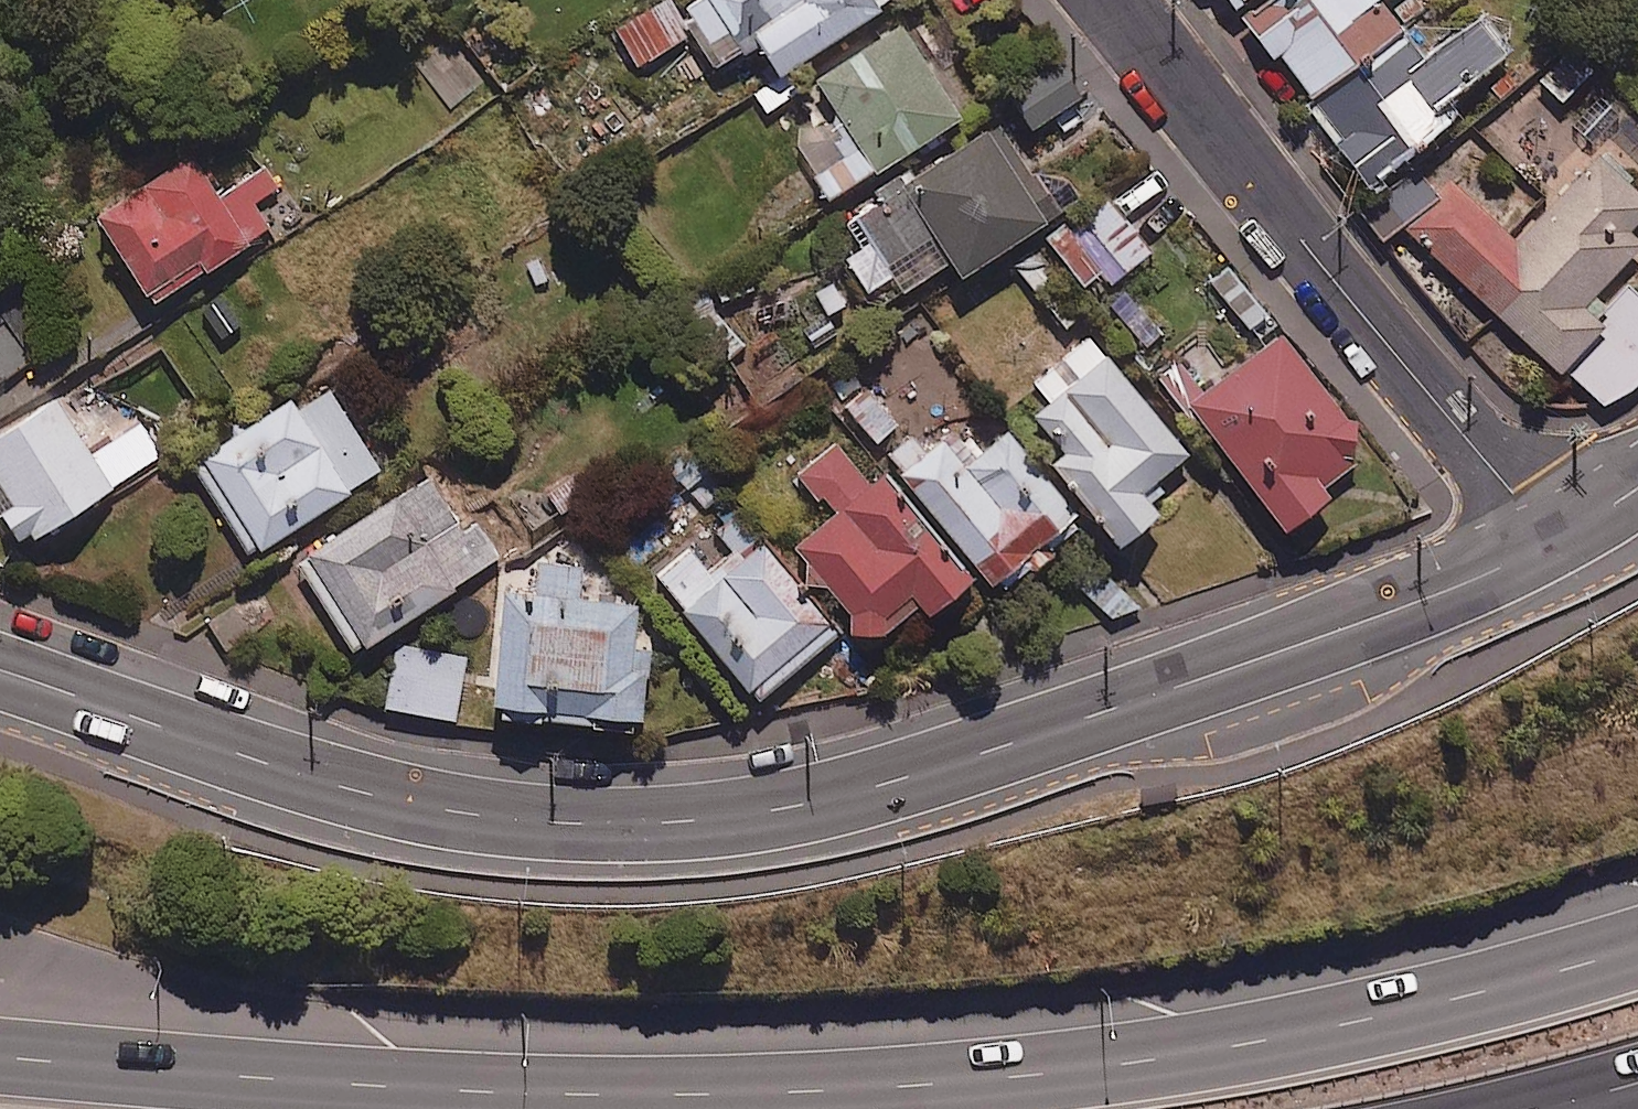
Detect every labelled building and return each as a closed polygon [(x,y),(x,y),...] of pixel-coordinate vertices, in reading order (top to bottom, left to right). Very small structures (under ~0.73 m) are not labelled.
[(671,0),(660,0),(615,27),(638,65),(691,33),(671,0)] [(885,0),(688,0),(681,5),(718,60),(755,36),(779,72),(785,68),(885,0)] [(1243,10),(1369,177),(1448,118),(1436,102),(1502,53),(1475,16),(1421,56),(1379,0),(1257,0),(1243,10)] [(963,115),(900,18),(811,76),(857,146),(815,174),(829,196),(872,168),(875,172),(963,115)] [(1569,46),(1538,78),(1560,99),(1591,67),(1569,46)] [(1059,60),(1009,94),(1034,131),(1084,97),(1059,60)] [(779,72),(746,93),(762,117),(800,92),(785,68),(779,72)] [(1600,93),(1571,123),(1593,144),(1622,114),(1600,93)] [(881,201),(846,223),(863,249),(845,260),(865,292),(893,274),(902,288),(950,258),(962,276),(1081,201),(1069,181),(1032,175),(1000,124),(988,132),(987,129),(914,176),(909,168),(874,190),(881,201)] [(1601,154),(1516,242),(1454,183),(1409,229),(1605,409),(1633,392),(1637,387),(1637,294),(1615,272),(1637,249),(1637,240),(1629,232),(1637,223),(1637,190),(1601,154)] [(219,198),(194,157),(98,215),(150,303),(273,230),(258,204),(282,189),(270,168),(219,198)] [(1438,194),(1417,164),(1358,207),(1379,237),(1438,194)] [(1151,253),(1111,203),(1080,227),(1120,278),(1151,253)] [(1064,223),(1044,239),(1083,287),(1102,272),(1064,223)] [(1225,257),(1203,276),(1258,339),(1280,320),(1225,257)] [(1144,296),(1119,318),(1146,349),(1171,327),(1144,296)] [(1355,427),(1279,331),(1188,403),(1284,525),(1327,492),(1321,485),(1351,461),(1355,427)] [(1053,366),(1033,382),(1049,401),(1035,412),(1064,449),(1050,460),(1114,540),(1153,509),(1136,488),(1184,450),(1090,332),(1059,357),(1075,377),(1067,383),(1053,366)] [(389,470),(336,387),(298,411),(289,398),(199,456),(261,551),(389,470)] [(896,423),(869,389),(844,409),(870,443),(896,423)] [(60,393),(0,431),(0,483),(12,503),(0,510),(0,513),(15,536),(27,529),(33,539),(164,457),(143,422),(97,451),(60,393)] [(979,453),(959,428),(925,455),(910,436),(887,455),(995,589),(1080,520),(1008,430),(979,453)] [(835,434),(788,474),(818,510),(823,505),(826,509),(789,540),(804,559),(802,579),(824,582),(846,609),(846,630),(886,630),(917,603),(927,614),(977,572),(885,463),(870,476),(835,434)] [(578,465),(513,504),(536,543),(601,504),(578,465)] [(465,536),(427,478),(298,561),(356,651),(500,559),(479,527),(465,536)] [(835,626),(740,510),(715,530),(733,552),(709,571),(689,547),(655,575),(753,694),(835,626)] [(533,590),(502,587),(491,701),(641,715),(646,667),(633,666),(640,599),(582,593),(584,564),(536,559),(533,590)] [(1097,562),(1076,579),(1111,620),(1132,602),(1097,562)] [(460,681),(414,674),(409,714),(455,720),(460,681)]
